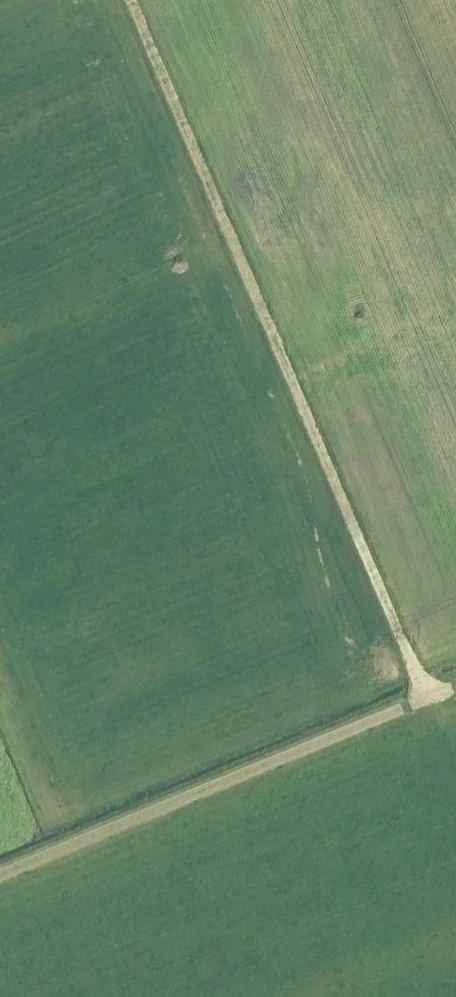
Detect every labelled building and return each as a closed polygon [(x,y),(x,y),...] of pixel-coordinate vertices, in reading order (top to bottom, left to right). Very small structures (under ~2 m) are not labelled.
[(15,638),(10,623),(0,626),(0,643),(15,638)]
